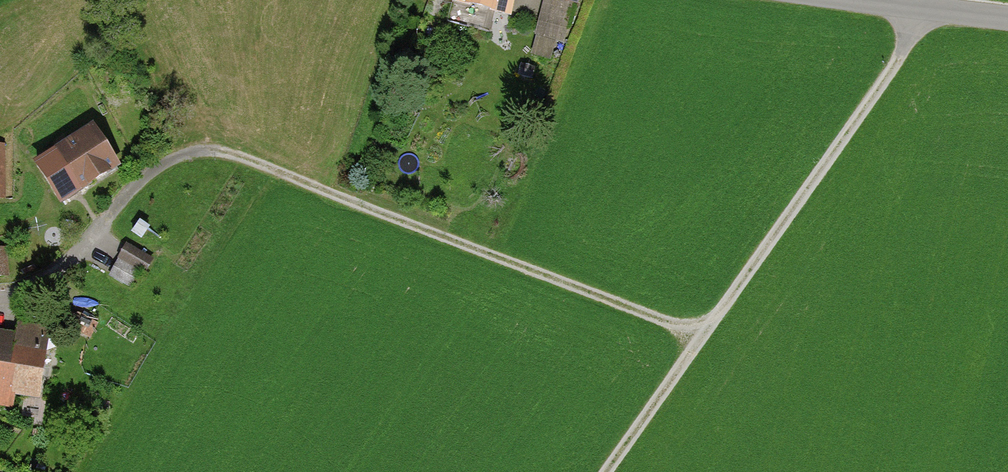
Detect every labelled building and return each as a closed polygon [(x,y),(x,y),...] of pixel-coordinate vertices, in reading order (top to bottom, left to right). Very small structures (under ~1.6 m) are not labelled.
[(441,6),(507,18),(510,0),(442,0),(441,6)] [(531,43),(566,50),(575,0),(539,0),(531,43)] [(59,152),(87,197),(130,170),(101,126),(59,152)] [(149,258),(127,246),(109,280),(131,291),(149,258)] [(77,316),(69,332),(91,344),(99,328),(77,316)] [(3,337),(0,350),(0,402),(36,409),(52,325),(20,319),(16,339),(3,337)]
